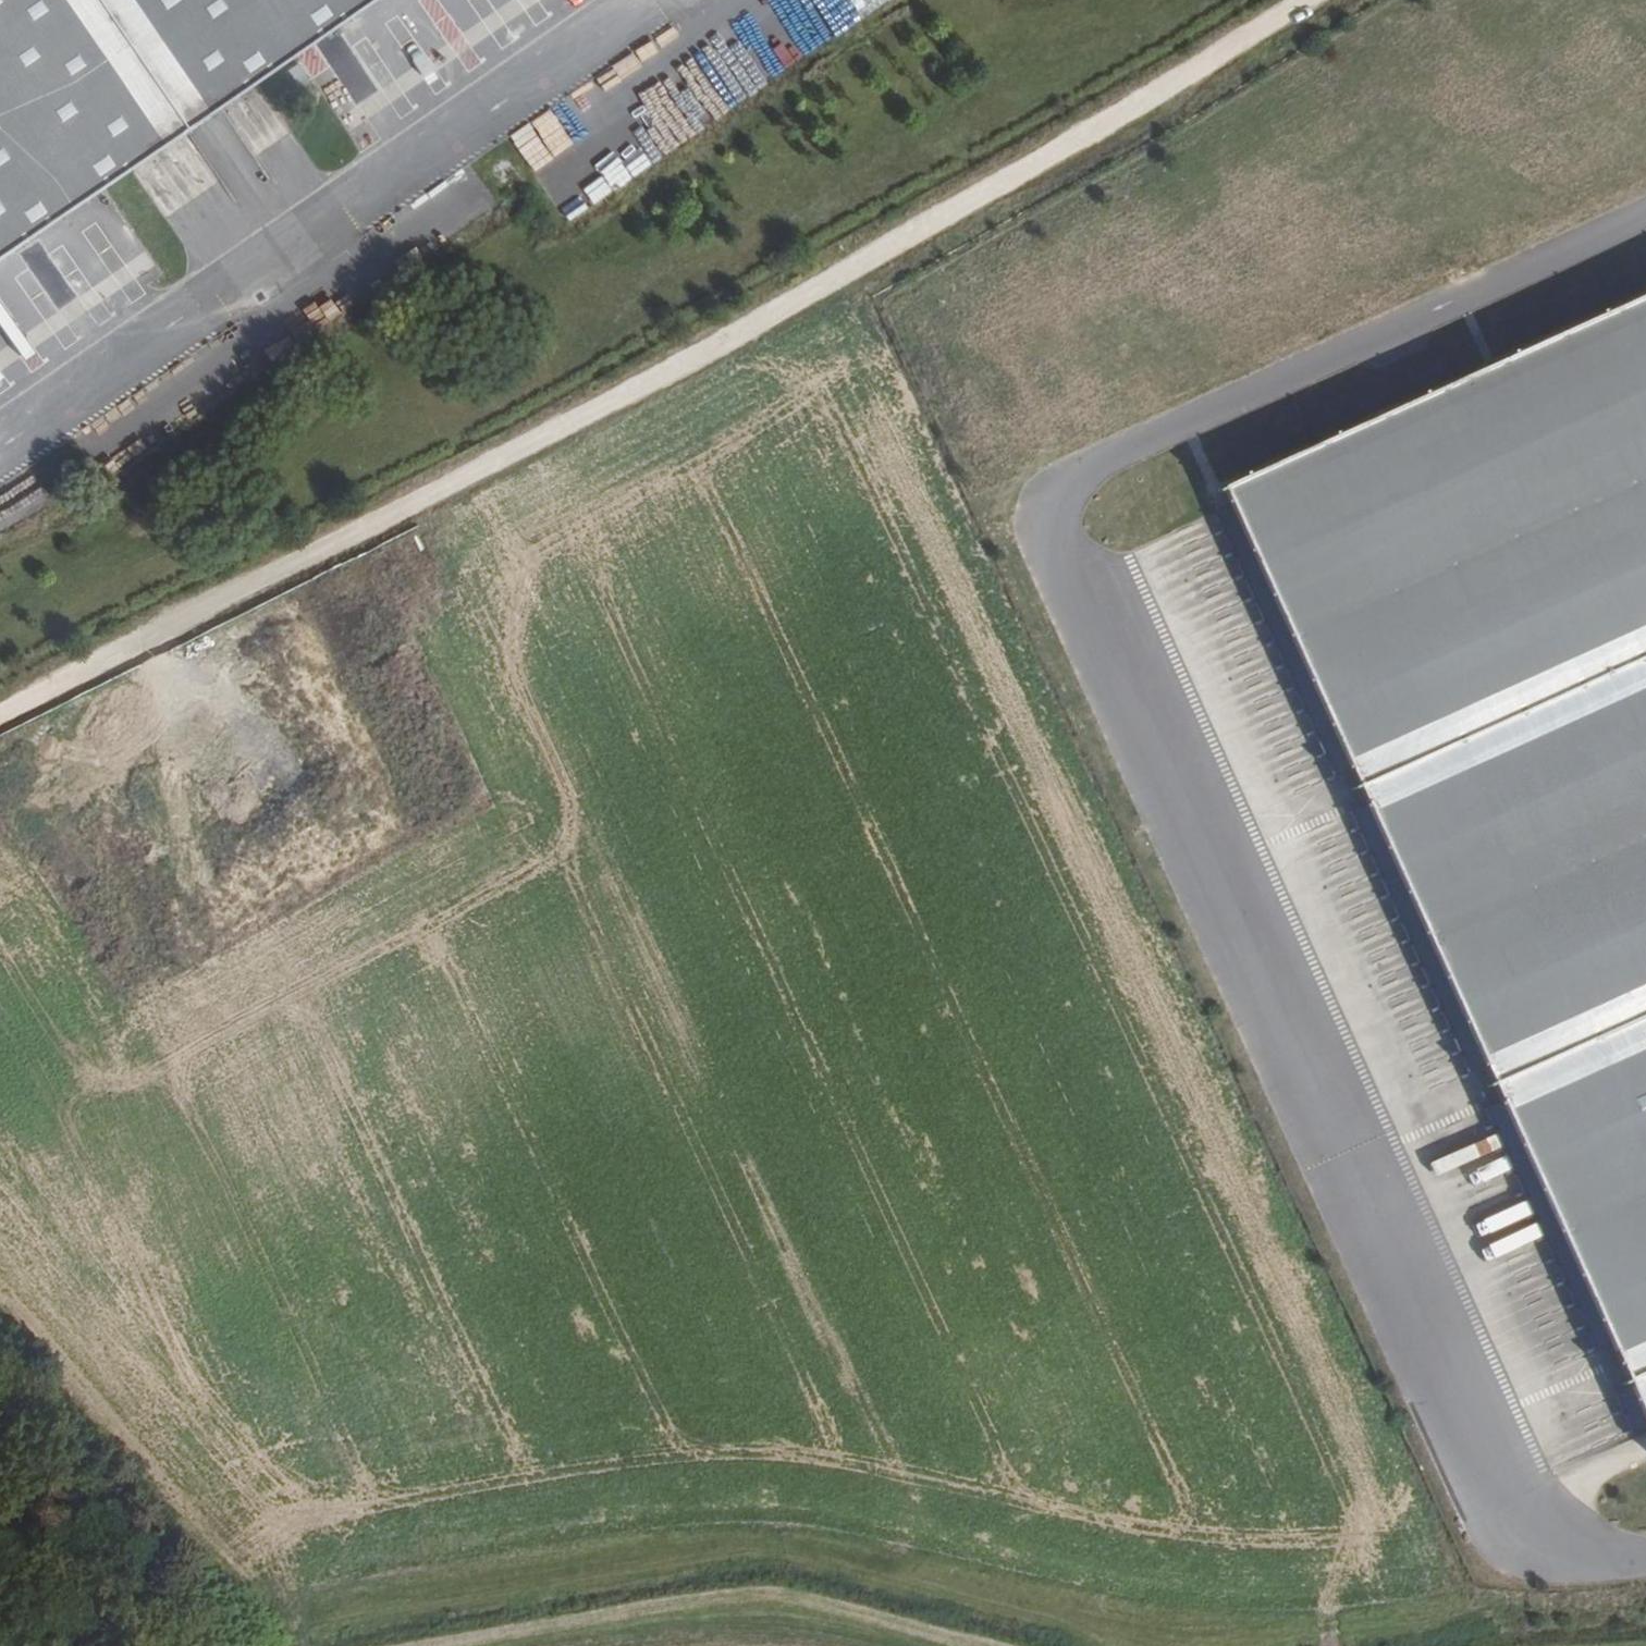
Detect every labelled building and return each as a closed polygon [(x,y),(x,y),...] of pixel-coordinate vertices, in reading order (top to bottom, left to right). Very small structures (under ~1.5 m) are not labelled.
[(370,0),(0,0),(0,256),(370,0)] [(844,8),(825,18),(833,34),(852,24),(844,8)] [(590,204),(611,191),(602,178),(582,191),(590,204)] [(1217,502),(1645,1425),(1645,305),(1217,502)]
